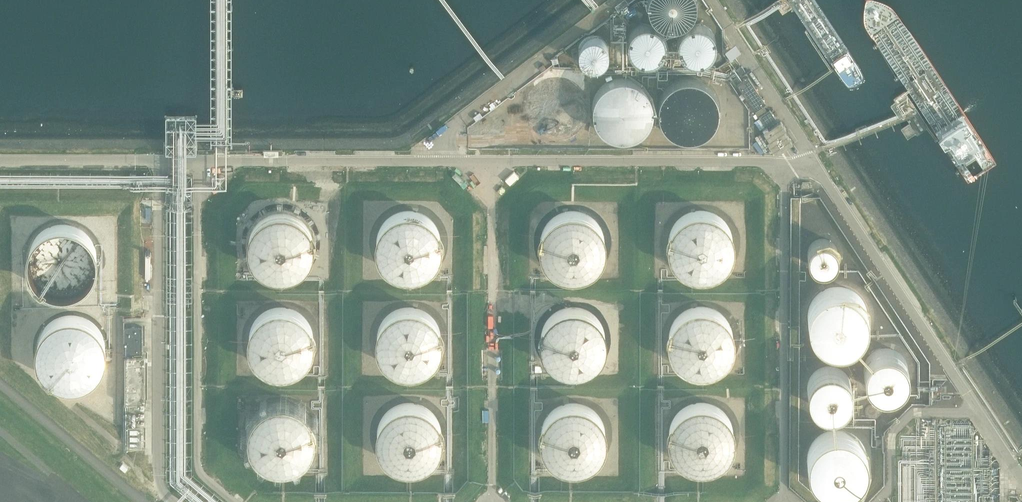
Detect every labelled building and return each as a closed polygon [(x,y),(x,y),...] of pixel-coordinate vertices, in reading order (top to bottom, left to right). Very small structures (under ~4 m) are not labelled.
[(697,0),(654,0),(655,5),(656,9),(658,12),(661,16),(665,18),(668,20),(671,21),(676,21),(681,21),(684,20),(687,18),(690,16),(694,12),(696,8),(697,5),(697,0)] [(664,40),(664,39),(663,35),(662,32),(660,28),(658,25),(655,23),(652,22),(649,20),(645,20),(642,20),(638,21),(635,23),(631,25),(629,28),(626,32),(625,35),(625,39),(625,44),(626,47),(628,51),(631,53),(633,55),(636,57),(640,58),(643,59),(647,59),(651,58),(655,56),(658,53),(661,50),(662,47),(663,44),(664,40)] [(713,42),(713,41),(713,37),(712,34),(710,30),(707,28),(704,25),(701,24),(697,23),(693,22),(690,23),(687,24),(684,26),(681,28),(679,30),(677,34),(676,38),(676,41),(676,45),(677,49),(679,51),(681,54),(683,56),(686,58),(689,59),(693,60),(696,60),(700,59),(703,58),(707,55),(710,52),(712,49),(713,45),(713,42)] [(586,106),(586,105),(586,101),(585,98),(583,92),(580,87),(576,82),(571,79),(566,76),(560,75),(554,75),(548,76),(542,78),(538,80),(533,84),(530,88),(527,94),(525,100),(525,106),(526,112),(528,118),(531,123),(535,128),(540,132),(546,134),(551,135),(557,136),(562,135),(569,133),(573,130),(578,126),(581,122),(584,117),(586,112),(586,106)] [(650,105),(650,98),(648,94),(645,88),(642,84),(637,80),(632,77),(627,76),(622,75),(617,75),(611,77),(605,80),(601,83),(597,87),(594,93),(592,98),(591,104),(592,111),(594,116),(596,121),(600,126),(604,129),(609,132),(614,134),(620,134),(626,134),(632,132),(636,130),(641,126),(645,122),(648,117),(650,111),(650,105)] [(718,106),(717,100),(716,95),(713,89),(709,84),(706,81),(700,78),(695,76),(692,75),(688,75),(685,75),(681,75),(675,77),(670,80),(665,83),(661,88),(658,93),(656,99),(655,105),(656,111),(657,117),(660,122),(664,127),(669,131),(674,134),(677,135),(681,136),(685,137),(692,136),(698,135),(703,132),(708,128),(712,123),(715,118),(717,112),(718,106)] [(737,84),(764,126),(775,119),(769,110),(767,111),(763,106),(766,104),(748,77),(737,84)] [(787,130),(781,121),(756,138),(765,152),(771,148),(776,155),(794,143),(785,131),(787,130)] [(515,171),(505,180),(511,185),(520,176),(515,171)] [(372,244),(376,256),(382,264),(393,272),(408,275),(419,273),(430,267),(438,259),(443,247),(443,233),(440,222),(434,214),(421,205),(410,203),(397,204),(386,210),(377,219),(372,231),(372,244)] [(664,245),(668,256),(674,265),(686,273),(700,275),(711,274),(722,268),(730,259),(735,247),(736,233),(732,223),(727,215),(714,206),(703,203),(689,205),(679,210),(670,220),(665,232),(664,245)] [(536,246),(539,257),(546,266),(557,273),(572,276),(583,274),(594,269),(602,260),(607,248),(607,234),(603,223),(598,216),(585,207),(574,204),(560,206),(550,211),(541,220),(536,232),(536,246)] [(244,246),(248,257),(254,266),(266,274),(280,277),(291,275),(302,269),(310,260),(315,249),(316,234),(312,224),(306,216),(294,207),(283,205),(269,206),(259,211),(250,221),(245,233),(244,246)] [(97,261),(97,255),(97,249),(95,244),(93,238),(89,234),(85,229),(80,226),(75,223),(69,221),(64,221),(58,221),(52,222),(46,224),(41,227),(37,231),(33,235),(30,240),(27,245),(26,251),(26,257),(26,263),(28,269),(31,274),(34,279),(38,283),(43,287),(48,289),(54,291),(60,292),(65,292),(71,291),(77,289),(82,286),(87,282),(90,277),(94,272),(96,267),(97,261)] [(836,251),(836,248),(835,246),(834,243),(832,240),(830,239),(828,237),(825,236),(822,235),(819,236),(816,236),(813,237),(811,239),(809,241),(807,244),(806,247),(806,250),(806,253),(807,256),(808,258),(810,261),(812,263),(815,265),(818,265),(820,266),(823,266),(826,265),(829,263),(831,262),(833,260),(835,257),(836,254),(836,251)] [(866,315),(866,314),(865,308),(864,303),(862,299),(860,296),(857,292),(852,289),(846,286),(841,285),(836,284),(829,285),(824,287),(820,289),(817,291),(814,293),(811,298),(808,303),(807,308),(806,314),(807,320),(808,326),(811,330),(814,335),(818,339),(823,341),(828,343),(834,344),(840,344),(846,342),(849,341),(852,339),(857,336),(861,331),(864,326),(866,320),(866,315)] [(536,341),(540,352),(546,361),(557,369),(572,372),(583,370),(594,364),(602,355),(607,343),(607,329),(604,319),(598,311),(585,302),(574,299),(561,301),(550,306),(541,316),(536,328),(536,341)] [(662,342),(666,353),(672,362),(684,370),(698,373),(709,371),(720,365),(728,356),(733,345),(734,330),(730,320),(725,312),(712,303),(701,300),(687,302),(677,307),(668,317),(663,329),(662,342)] [(241,343),(245,354),(251,362),(263,370),(277,373),(288,371),(299,366),(307,357),(312,345),(313,331),(309,320),(304,312),(291,304),(280,301),(266,303),(256,308),(247,317),(242,329),(241,343)] [(373,344),(377,355),(383,363),(394,371),(409,374),(420,372),(431,367),(439,358),(444,346),(444,332),(441,321),(435,314),(422,305),(411,302),(398,304),(387,309),(378,318),(373,330),(373,344)] [(107,350),(107,345),(106,340),(105,335),(103,330),(100,326),(97,322),(93,318),(88,315),(84,313),(79,312),(73,311),(68,311),(63,312),(58,313),(53,316),(49,319),(45,322),(42,326),(39,331),(37,336),(36,341),(35,346),(36,351),(37,356),(38,361),(41,366),(44,370),(48,374),(52,377),(56,379),(61,381),(66,382),(72,382),(77,382),(82,381),(87,379),(91,376),(95,373),(99,369),(102,365),(104,360),(106,355),(107,350)] [(124,403),(144,402),(145,356),(142,356),(142,327),(124,327),(124,403)] [(906,368),(905,363),(904,359),(902,355),(899,352),(895,349),(891,347),(886,346),(882,346),(878,346),(874,348),(870,350),(867,353),(864,356),(863,360),(861,365),(861,369),(862,373),(863,377),(865,381),(869,384),(871,386),(876,389),(881,390),(884,390),(888,390),(893,388),(896,386),(899,384),(901,381),(904,377),(905,373),(906,368)] [(850,386),(850,382),(848,377),(847,374),(843,370),(839,367),(836,365),(831,364),(827,363),(823,364),(819,365),(815,368),(812,370),(809,374),(807,377),(806,382),(806,386),(806,391),(808,394),(809,398),(812,401),(816,404),(819,406),(823,407),(828,408),(833,407),(837,406),(841,404),(844,401),(847,398),(848,394),(850,391),(850,386)] [(244,437),(248,448),(254,457),(265,465),(280,467),(291,466),(302,460),(310,451),(315,439),(315,425),(312,415),(306,407),(293,398),(282,395),(269,397),(258,402),(249,411),(244,424),(244,437)] [(536,438),(539,449),(546,458),(557,466),(571,469),(583,467),(593,461),(602,452),(607,441),(607,426),(603,416),(598,408),(585,399),(574,397),(560,398),(550,403),(541,413),(536,425),(536,438)] [(664,439),(667,450),(674,458),(685,466),(699,469),(711,467),(721,462),(730,453),(735,441),(735,427),(731,416),(726,408),(713,400),(702,397),(688,399),(678,404),(669,413),(664,425),(664,439)] [(373,439),(376,451),(383,459),(394,467),(408,470),(420,468),(431,462),(439,454),(444,442),(444,428),(440,417),(435,409),(422,400),(411,398),(397,399),(387,405),(378,414),(373,426),(373,439)] [(801,464),(805,475),(811,483),(823,491),(837,494),(848,492),(859,486),(867,478),(872,466),(873,452),(869,441),(864,433),(851,424),(840,422),(826,424),(816,429),(807,438),(802,450),(801,464)] [(510,497),(505,492),(501,495),(506,500),(510,497)]
